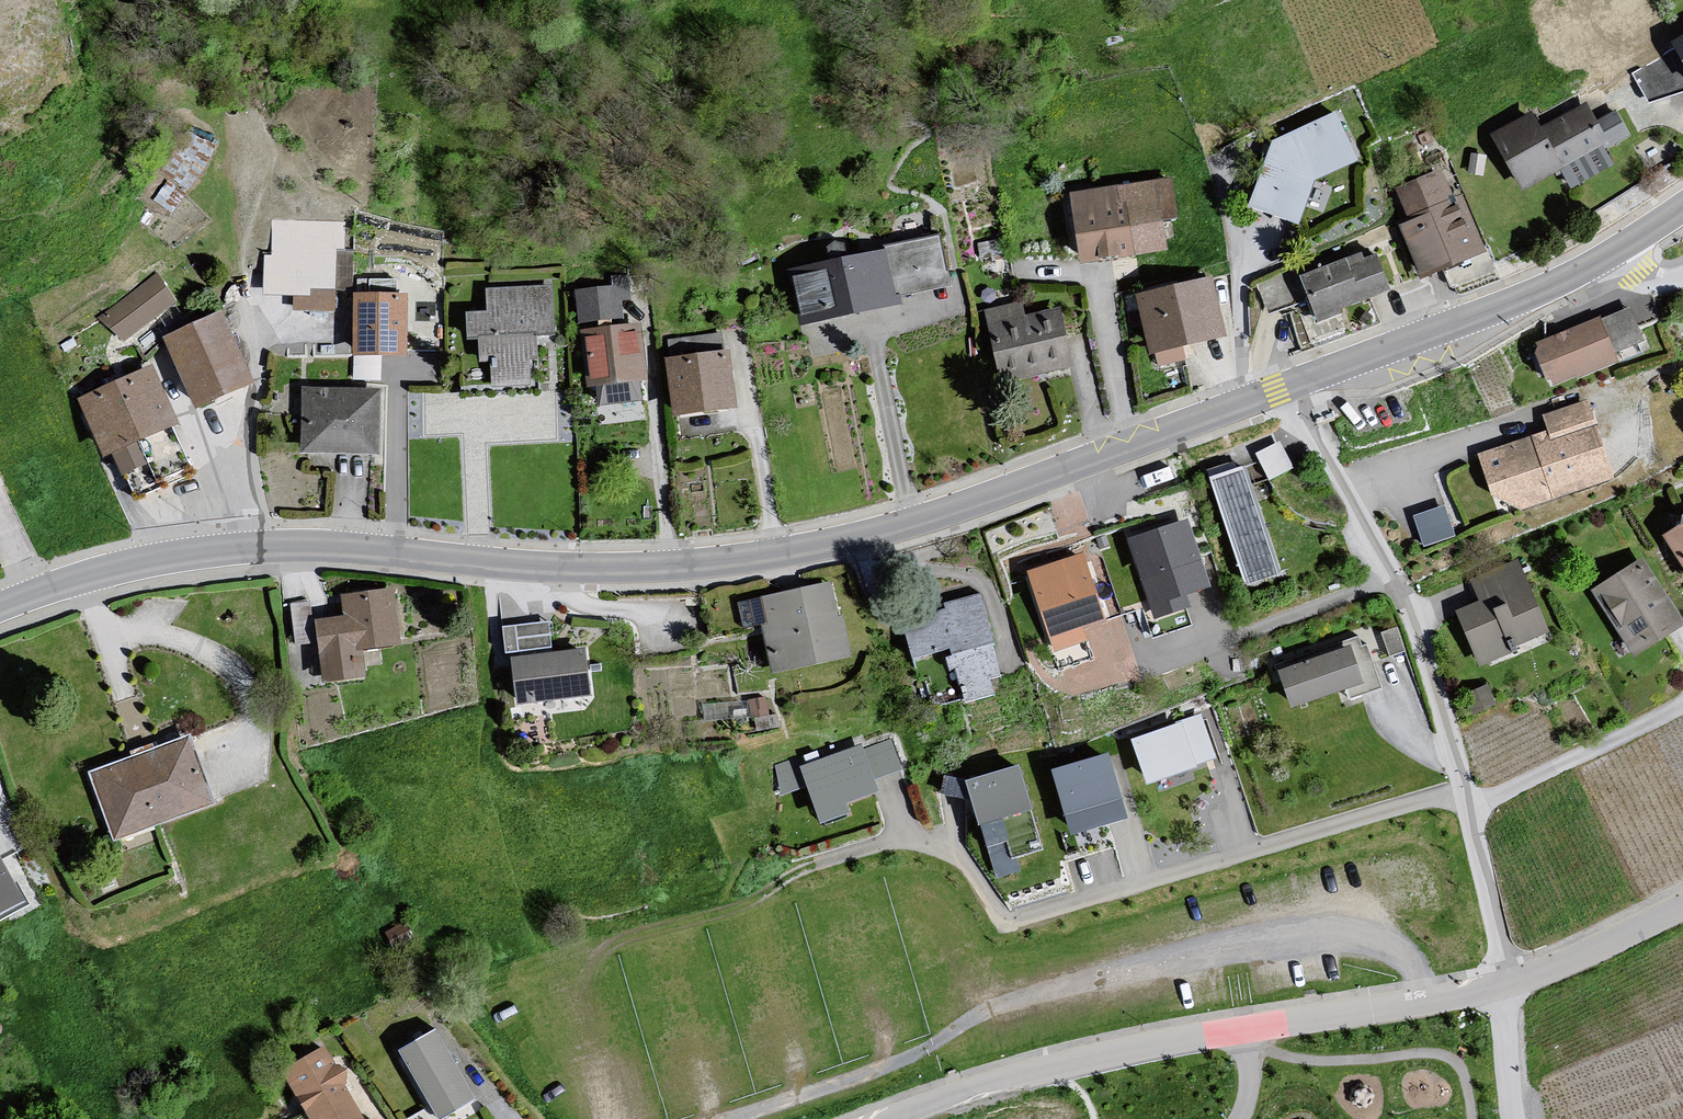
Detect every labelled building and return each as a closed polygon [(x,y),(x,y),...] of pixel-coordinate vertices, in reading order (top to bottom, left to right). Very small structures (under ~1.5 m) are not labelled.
[(1277,142),(1255,206),(1304,223),(1320,178),(1362,159),(1341,112),(1277,142)] [(1536,118),(1492,136),(1526,193),(1564,173),(1607,149),(1588,112),(1546,127),(1536,118)] [(1440,175),(1397,190),(1417,224),(1405,231),(1429,280),(1488,253),(1440,175)] [(1174,179),(1069,200),(1090,264),(1180,253),(1173,223),(1184,217),(1174,179)] [(265,222),(265,291),(344,295),(345,222),(265,222)] [(941,234),(789,269),(801,322),(955,293),(941,234)] [(1381,249),(1305,279),(1323,323),(1399,293),(1381,249)] [(177,302),(157,272),(99,315),(120,343),(177,302)] [(577,317),(627,314),(625,278),(575,281),(577,317)] [(1216,278),(1143,300),(1160,361),(1232,338),(1216,278)] [(546,287),(493,294),(496,320),(478,322),(484,366),(496,370),(498,386),(532,381),(529,357),(538,356),(536,337),(552,334),(546,287)] [(409,297),(356,298),(357,357),(410,356),(409,297)] [(1634,308),(1538,345),(1556,390),(1626,364),(1622,352),(1647,342),(1634,308)] [(1065,311),(992,326),(1005,387),(1078,371),(1065,311)] [(219,316),(169,339),(198,400),(248,376),(219,316)] [(582,324),(588,382),(598,381),(600,400),(648,395),(640,317),(582,324)] [(723,327),(668,336),(671,352),(725,342),(723,327)] [(729,356),(671,362),(678,422),(743,411),(729,356)] [(157,370),(81,399),(131,494),(202,478),(157,370)] [(384,391),(306,390),(304,460),(381,463),(384,391)] [(1546,433),(1482,458),(1507,520),(1620,475),(1591,400),(1541,420),(1546,433)] [(1269,473),(1292,463),(1281,436),(1258,446),(1269,473)] [(1242,458),(1205,470),(1241,581),(1278,569),(1242,458)] [(1425,541),(1455,529),(1443,499),(1413,511),(1425,541)] [(1187,522),(1130,542),(1156,618),(1188,607),(1184,595),(1209,586),(1187,522)] [(1670,537),(1682,557),(1682,529),(1670,537)] [(1089,553),(1029,577),(1059,652),(1119,629),(1089,553)] [(1521,556),(1472,579),(1481,600),(1457,611),(1485,669),(1558,635),(1521,556)] [(1595,591),(1642,660),(1682,632),(1682,610),(1645,556),(1595,591)] [(827,586),(764,601),(781,678),(861,663),(852,618),(842,619),(827,586)] [(349,620),(318,625),(328,681),(370,681),(369,655),(401,646),(391,594),(345,595),(349,620)] [(986,598),(903,623),(915,666),(966,651),(980,700),(1013,691),(986,598)] [(554,624),(505,629),(507,656),(557,651),(554,624)] [(1356,650),(1280,673),(1291,709),(1367,686),(1356,650)] [(589,653),(517,663),(525,706),(599,699),(589,653)] [(1181,725),(1133,741),(1148,786),(1195,769),(1181,725)] [(194,734),(92,771),(118,842),(221,804),(194,734)] [(860,747),(803,768),(822,822),(847,813),(844,804),(877,792),(860,747)] [(1107,757),(1055,772),(1073,833),(1125,818),(1107,757)] [(1022,769),(973,782),(992,850),(1007,846),(1019,863),(1045,856),(1022,769)] [(0,856),(0,924),(30,906),(0,856)] [(400,1053),(440,1118),(453,1118),(481,1102),(437,1030),(400,1053)] [(284,1073),(310,1118),(363,1118),(323,1050),(284,1073)]
